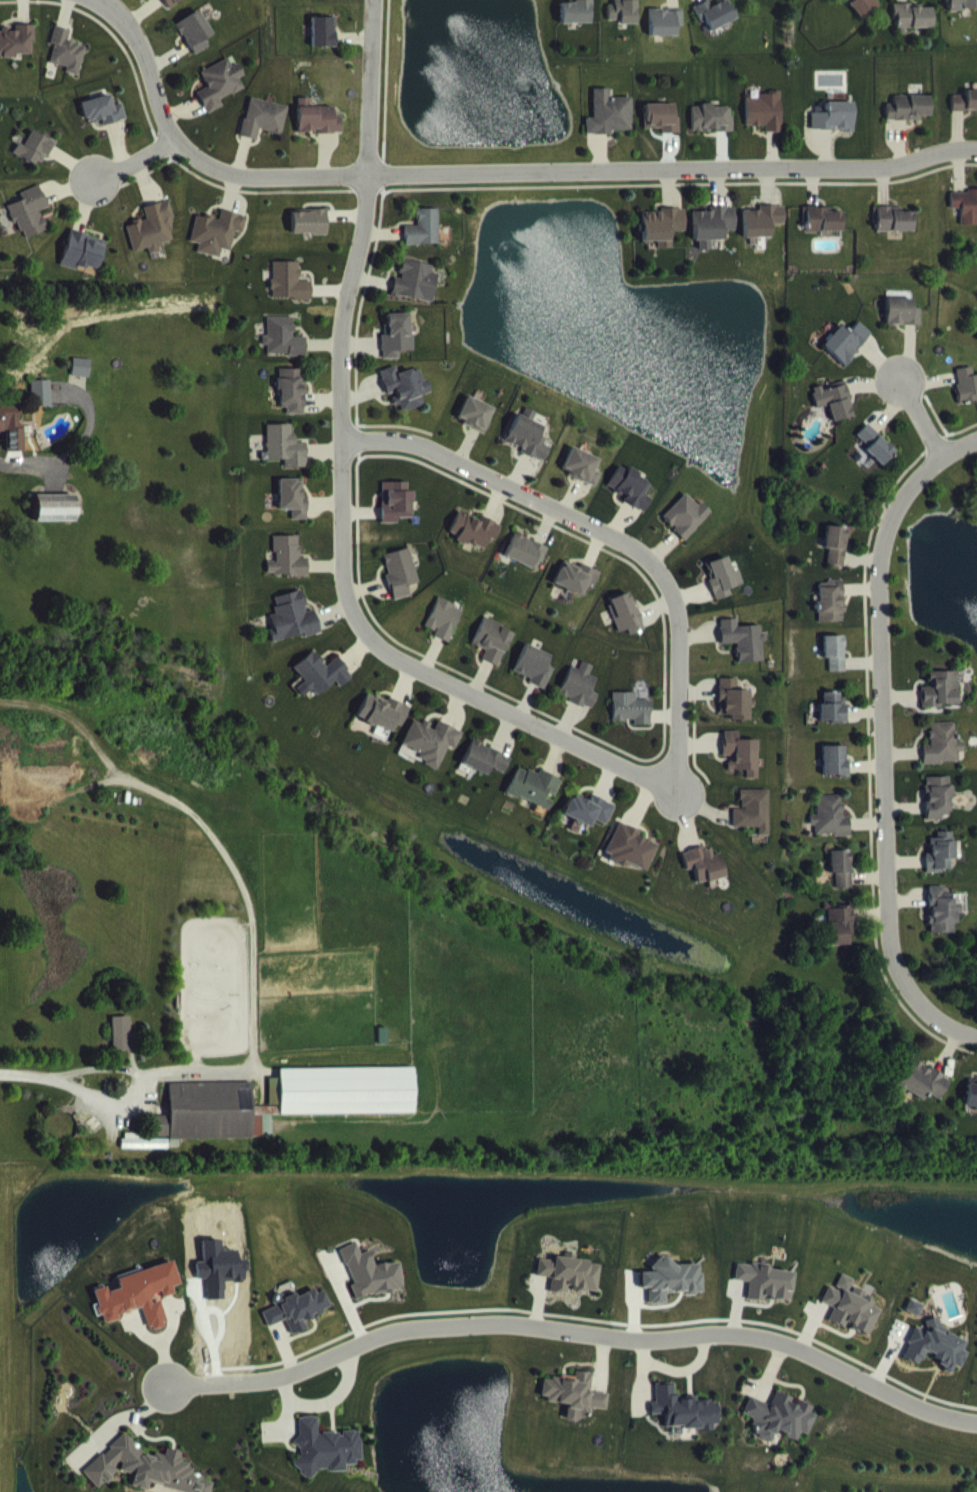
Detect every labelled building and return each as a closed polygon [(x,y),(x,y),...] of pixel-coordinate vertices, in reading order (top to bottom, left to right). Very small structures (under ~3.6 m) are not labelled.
[(168,25),(184,13),(176,3),(181,0),(150,0),(168,25)] [(862,34),(881,18),(866,0),(844,0),(838,5),(862,34)] [(964,4),(964,0),(947,1),(948,25),(976,24),(976,4),(964,4)] [(562,39),(593,38),(592,9),(575,9),(576,17),(562,18),(562,39)] [(637,38),(638,9),(615,9),(615,19),(609,19),(609,37),(637,38)] [(710,14),(694,21),(701,38),(706,36),(711,46),(737,33),(728,12),(712,19),(710,14)] [(896,19),(896,43),(933,42),(932,21),(912,22),(912,18),(896,19)] [(684,41),(683,23),(650,24),(650,51),(677,51),(677,41),(684,41)] [(205,54),(213,49),(198,25),(176,39),(195,70),(210,61),(205,54)] [(313,61),(337,61),(337,32),(312,32),(313,61)] [(16,72),(16,69),(34,69),(33,39),(15,40),(15,44),(0,44),(0,72),(16,72)] [(86,60),(68,56),(71,45),(55,41),(51,59),(54,60),(50,78),(68,82),(66,87),(79,90),(86,60)] [(201,87),(208,102),(198,107),(208,128),(224,121),(220,115),(245,103),(240,92),(245,90),(239,78),(233,81),(229,73),(201,87)] [(594,104),(595,133),(587,133),(587,149),(613,149),(613,145),(634,145),(633,112),(611,113),(611,103),(594,104)] [(976,125),(976,105),(965,105),(965,109),(952,110),(953,126),(976,125)] [(746,113),(747,141),(766,140),(766,147),(782,147),(782,106),(760,107),(761,113),(746,113)] [(81,118),(88,139),(103,135),(105,141),(127,134),(122,118),(114,121),(110,109),(81,118)] [(930,111),(895,110),(895,118),(888,118),(887,135),(921,136),(921,130),(930,131),(930,111)] [(289,121),(250,112),(241,151),(257,155),(260,145),(282,150),(289,121)] [(854,117),(827,117),(827,127),(812,127),(812,146),(854,145),(854,117)] [(674,119),(645,119),(645,144),(662,143),(662,148),(681,148),(680,132),(674,132),(674,119)] [(692,120),(693,147),(734,146),(733,122),(714,123),(714,119),(692,120)] [(298,122),(298,147),(318,146),(318,148),(342,148),(342,131),(335,131),(334,121),(298,122)] [(54,156),(32,144),(24,160),(19,158),(14,168),(40,182),(54,156)] [(20,208),(23,215),(10,220),(23,254),(48,245),(41,226),(49,222),(41,200),(20,208)] [(976,239),(976,205),(951,206),(951,223),(961,223),(961,239),(976,239)] [(134,267),(149,263),(150,269),(162,266),(160,259),(176,255),(167,216),(144,222),(147,234),(127,239),(134,267)] [(743,225),(744,252),(770,252),(770,238),(785,238),(785,220),(759,221),(759,225),(743,225)] [(914,245),(913,226),(903,226),(903,221),(877,222),(878,246),(914,245)] [(736,245),(735,222),(709,223),(709,226),(693,226),(693,255),(699,255),(699,264),(711,264),(711,255),(723,255),(723,245),(736,245)] [(440,259),(439,223),(418,223),(419,240),(406,241),(406,259),(440,259)] [(642,225),(642,256),(657,256),(657,263),(671,263),(671,246),(685,246),(685,224),(642,225)] [(191,257),(199,259),(198,268),(220,272),(221,264),(231,266),(235,246),(244,248),(247,230),(221,225),(220,234),(197,229),(191,257)] [(328,225),(292,226),(292,249),(328,249),(328,225)] [(106,255),(70,245),(61,281),(78,285),(79,280),(98,285),(106,255)] [(434,280),(404,274),(400,293),(396,292),(392,310),(433,317),(438,288),(433,287),(434,280)] [(300,277),(273,277),(273,314),(312,314),(312,297),(300,297),(300,277)] [(921,340),(922,323),(913,323),(913,313),(887,313),(886,340),(921,340)] [(414,365),(414,349),(410,349),(409,328),(388,329),(388,349),(383,350),(383,374),(400,373),(399,366),(414,365)] [(306,370),(306,352),(294,352),(294,332),(268,332),(268,350),(264,350),(263,360),(269,360),(269,370),(306,370)] [(873,349),(860,336),(849,347),(841,339),(822,359),(844,380),(873,349)] [(69,355),(86,357),(84,375),(75,374),(67,373),(69,355)] [(91,392),(91,374),(73,373),(72,391),(91,392)] [(45,377),(26,378),(27,404),(46,403),(46,390),(45,377)] [(380,386),(387,409),(393,407),(397,421),(400,419),(402,426),(424,420),(421,410),(431,407),(427,393),(422,394),(419,382),(399,388),(396,381),(380,386)] [(973,381),(956,384),(961,418),(976,416),(976,388),(974,389),(973,381)] [(304,429),(306,384),(279,383),(279,404),(282,405),(281,422),(288,423),(288,429),(304,429)] [(32,395),(32,421),(51,421),(51,395),(32,395)] [(833,436),(854,431),(846,396),(823,402),(822,400),(812,403),(817,423),(829,420),(833,436)] [(14,409),(0,410),(0,428),(14,427),(14,409)] [(494,421),(465,412),(457,436),(485,446),(494,421)] [(0,422),(0,445),(20,445),(19,421),(0,422)] [(543,440),(517,429),(504,458),(544,475),(550,462),(543,459),(546,453),(539,450),(543,440)] [(865,464),(882,480),(897,465),(869,438),(858,450),(869,461),(865,464)] [(307,457),(294,457),(293,439),(268,439),(268,466),(262,467),(262,475),(285,474),(285,482),(308,482),(307,457)] [(594,485),(599,473),(571,462),(562,486),(596,500),(601,488),(594,485)] [(651,499),(637,491),(639,487),(629,481),(627,485),(619,480),(607,500),(627,511),(624,516),(645,527),(652,514),(645,510),(651,499)] [(30,494),(51,493),(70,493),(70,520),(30,521),(30,494)] [(280,494),(281,525),(293,524),(293,535),(309,534),(308,510),(304,510),(304,493),(280,494)] [(408,496),(383,497),(383,538),(399,538),(399,532),(413,532),(413,506),(408,506),(408,496)] [(712,526),(702,517),(699,521),(685,508),(662,533),(685,555),(712,526)] [(35,536),(75,537),(75,510),(36,509),(35,536)] [(502,540),(459,524),(450,547),(458,550),(456,554),(483,564),(488,552),(496,555),(502,540)] [(830,563),(828,579),(845,581),(849,543),(827,541),(825,563),(830,563)] [(548,562),(515,547),(505,571),(538,586),(548,562)] [(309,590),(309,572),(301,573),(301,550),(275,551),(275,576),(268,576),(268,590),(309,590)] [(384,569),(389,589),(387,589),(394,615),(411,611),(408,600),(419,598),(410,563),(384,569)] [(708,577),(713,593),(709,594),(715,615),(731,610),(729,603),(743,599),(738,584),(732,586),(727,571),(708,577)] [(580,582),(563,574),(553,598),(581,610),(586,598),(593,601),(600,586),(581,579),(580,582)] [(819,637),(844,636),(844,595),(820,596),(820,616),(818,616),(819,637)] [(273,657),(304,648),(305,652),(321,647),(315,625),(308,627),(302,605),(274,613),(278,628),(270,631),(274,643),(270,645),(273,657)] [(619,647),(628,644),(630,650),(643,645),(629,606),(607,614),(619,647)] [(463,623),(438,613),(425,642),(436,646),(434,651),(449,657),(463,623)] [(473,660),(486,665),(482,675),(500,681),(513,645),(483,633),(473,660)] [(763,676),(762,640),(737,641),(737,634),(720,634),(721,658),(736,658),(737,677),(763,676)] [(830,686),(846,686),(845,650),(824,651),(825,673),(830,673),(830,686)] [(513,687),(546,702),(554,683),(546,679),(551,670),(526,659),(513,687)] [(294,682),(305,696),(296,704),(303,712),(312,704),(318,710),(336,695),(341,701),(354,691),(338,672),(327,681),(314,665),(294,682)] [(559,711),(593,724),(598,709),(592,706),(597,692),(590,690),(593,680),(582,676),(579,684),(570,680),(559,711)] [(959,720),(958,686),(932,686),(932,701),(923,701),(923,721),(959,720)] [(750,734),(749,721),(755,721),(755,711),(749,711),(749,704),(737,704),(737,693),(719,693),(719,716),(721,716),(721,728),(730,728),(730,735),(750,734)] [(820,718),(821,736),(846,736),(846,706),(824,707),(824,717),(820,718)] [(650,740),(651,715),(636,715),(636,707),(613,707),(613,735),(634,736),(634,740),(650,740)] [(402,741),(410,721),(388,713),(387,715),(367,708),(357,733),(393,747),(396,739),(402,741)] [(403,760),(421,767),(417,775),(438,784),(447,760),(455,764),(462,746),(435,735),(433,741),(413,733),(403,760)] [(924,778),(959,777),(959,767),(964,767),(964,756),(956,756),(955,737),(930,738),(931,759),(924,760),(924,778)] [(758,793),(758,754),(739,754),(739,746),(724,746),(724,770),(734,770),(734,776),(728,776),(728,785),(747,785),(747,793),(758,793)] [(490,782),(504,788),(511,771),(471,755),(461,779),(487,789),(490,782)] [(824,790),(848,790),(847,760),(824,761),(824,790)] [(507,808),(549,825),(553,813),(554,813),(562,793),(539,785),(537,789),(518,781),(507,808)] [(952,830),(951,791),(927,791),(927,834),(942,834),(942,830),(952,830)] [(769,850),(769,804),(741,805),(741,824),(732,824),(733,842),(759,842),(759,850),(769,850)] [(563,829),(591,842),(594,834),(607,839),(616,820),(591,809),(588,816),(572,809),(563,829)] [(817,850),(851,850),(851,831),(844,831),(843,809),(818,810),(819,830),(811,830),(811,840),(817,840),(817,850)] [(647,886),(659,859),(639,851),(641,846),(620,836),(604,870),(627,880),(628,878),(647,886)] [(926,868),(927,887),(949,886),(949,874),(955,873),(954,846),(937,847),(938,853),(931,853),(932,868),(926,868)] [(685,885),(694,883),(697,898),(724,893),(719,868),(712,870),(710,861),(682,867),(685,885)] [(832,888),(837,888),(837,903),(852,902),(851,865),(831,866),(832,888)] [(956,947),(956,928),(961,928),(961,918),(953,918),(953,907),(945,907),(945,901),(929,901),(929,921),(930,921),(930,947),(956,947)] [(853,921),(829,922),(830,960),(849,960),(849,948),(854,948),(853,921)] [(133,1066),(132,1031),(113,1032),(114,1066),(133,1066)] [(923,1116),(927,1107),(940,1115),(951,1094),(913,1073),(896,1101),(923,1116)] [(414,1128),(413,1082),(279,1084),(279,1092),(269,1093),(269,1121),(252,1121),(252,1097),(170,1098),(170,1130),(152,1130),(153,1154),(273,1152),(273,1130),(414,1128)] [(968,1093),(965,1122),(976,1123),(976,1094),(968,1093)] [(124,1150),(124,1163),(169,1164),(169,1151),(124,1150)] [(396,1275),(375,1282),(369,1266),(360,1269),(356,1258),(340,1263),(352,1299),(350,1300),(356,1317),(405,1300),(396,1275)] [(597,1307),(600,1278),(575,1275),(575,1272),(565,1271),(565,1272),(554,1271),(554,1275),(538,1274),(537,1291),(551,1292),(550,1306),(569,1308),(570,1305),(597,1307)] [(648,1318),(666,1318),(665,1307),(685,1307),(685,1309),(701,1308),(701,1276),(652,1278),(652,1287),(639,1287),(640,1303),(647,1303),(648,1318)] [(745,1314),(763,1316),(763,1312),(789,1315),(793,1287),(768,1284),(768,1280),(736,1276),(733,1295),(748,1297),(745,1314)] [(142,1324),(148,1345),(167,1340),(159,1314),(175,1309),(173,1301),(180,1299),(174,1277),(117,1293),(120,1303),(109,1306),(107,1301),(93,1305),(100,1331),(102,1330),(105,1339),(121,1334),(119,1330),(142,1324)] [(867,1350),(879,1325),(871,1321),(874,1314),(852,1304),(849,1310),(828,1300),(820,1316),(833,1322),(827,1335),(843,1343),(845,1339),(867,1350)] [(286,1335),(291,1350),(307,1344),(304,1334),(331,1324),(323,1303),(295,1312),(293,1306),(273,1312),(276,1321),(262,1326),(267,1341),(286,1335)] [(900,1372),(918,1380),(922,1371),(952,1384),(954,1380),(959,1383),(966,1368),(961,1365),(967,1353),(926,1335),(921,1345),(913,1342),(900,1372)] [(591,1406),(593,1387),(576,1386),(575,1394),(544,1390),(542,1414),(569,1417),(568,1432),(592,1435),(593,1423),(608,1424),(609,1408),(591,1406)] [(666,1441),(684,1440),(684,1445),(717,1443),(716,1415),(697,1416),(697,1412),(677,1413),(676,1398),(655,1400),(656,1417),(651,1417),(651,1429),(665,1428),(666,1441)] [(751,1411),(743,1428),(757,1435),(751,1447),(772,1457),(777,1446),(798,1455),(801,1446),(808,1449),(817,1430),(811,1427),(813,1422),(795,1414),(777,1406),(770,1420),(751,1411)] [(361,1446),(340,1446),(340,1447),(318,1447),(318,1432),(298,1432),(298,1461),(298,1482),(302,1482),(302,1491),(315,1491),(315,1484),(329,1484),(329,1486),(345,1486),(345,1478),(361,1478),(361,1446)] [(88,1491),(113,1491),(114,1491),(117,1479),(124,1472),(121,1486),(134,1489),(133,1491),(203,1491),(201,1490),(198,1489),(187,1477),(181,1476),(183,1467),(167,1463),(166,1470),(156,1468),(150,1473),(125,1447),(111,1460),(109,1470),(103,1468),(83,1487),(88,1491)]
